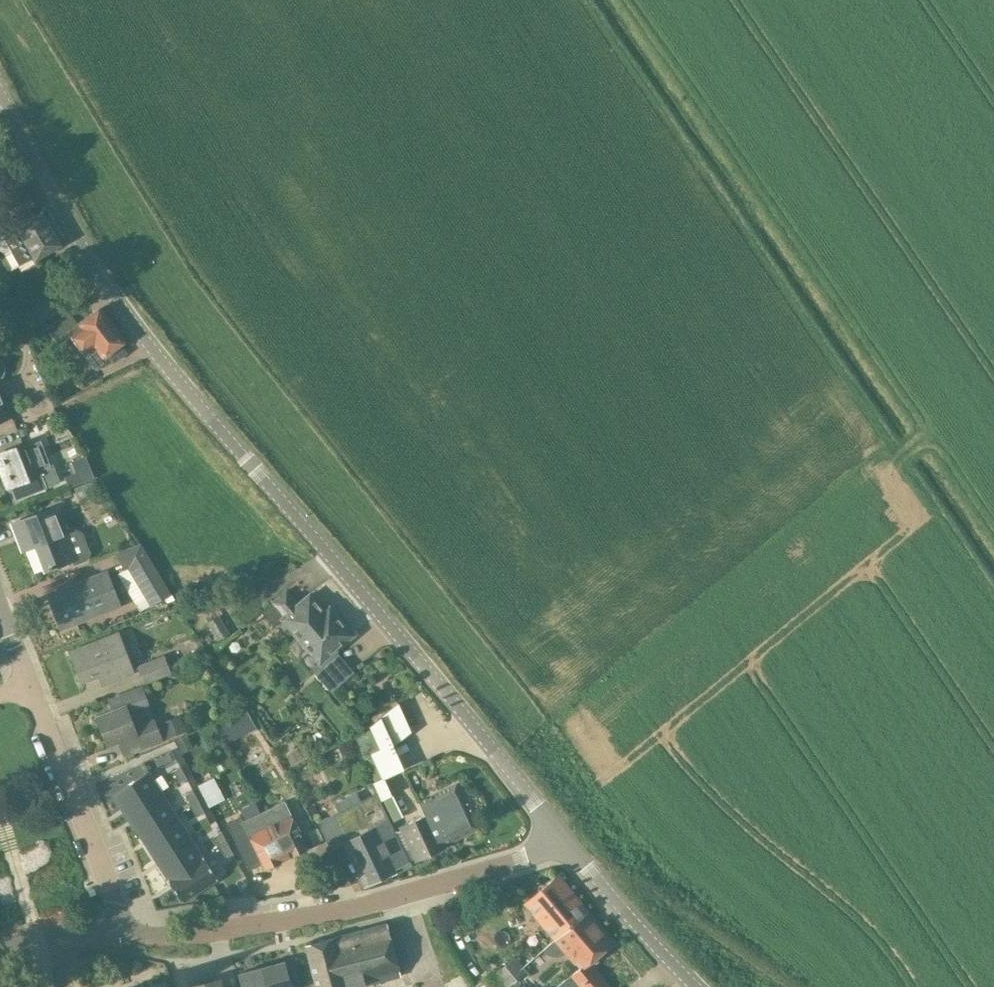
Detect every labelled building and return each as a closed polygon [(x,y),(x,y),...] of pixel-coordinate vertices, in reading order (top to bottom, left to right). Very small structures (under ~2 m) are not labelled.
[(42,211),(0,236),(0,252),(3,257),(11,252),(19,266),(34,257),(35,259),(62,244),(42,211)] [(125,342),(100,308),(79,323),(77,325),(68,314),(48,329),(57,341),(57,340),(74,364),(87,356),(96,368),(107,359),(105,356),(125,342)] [(16,347),(28,343),(23,331),(11,335),(16,347)] [(15,415),(10,401),(5,404),(0,392),(0,421),(15,415)] [(34,470),(24,444),(0,453),(0,472),(6,488),(10,487),(15,500),(60,482),(53,464),(34,471),(34,470)] [(68,487),(82,481),(94,477),(88,464),(85,456),(71,462),(76,473),(65,478),(68,487)] [(67,532),(57,506),(12,524),(17,537),(29,532),(44,571),(72,560),(74,565),(87,560),(90,553),(82,532),(75,529),(67,532)] [(174,599),(139,543),(117,552),(125,571),(128,569),(152,607),(164,599),(167,603),(174,599)] [(61,629),(119,606),(106,571),(71,585),(73,590),(50,599),(61,629)] [(293,654),(337,616),(329,607),(324,612),(309,594),(299,603),(287,589),(261,611),(274,626),(282,619),(297,636),(286,646),(293,654)] [(230,633),(218,615),(207,622),(219,641),(230,633)] [(337,616),(293,654),(299,661),(310,652),(320,663),(312,669),(331,692),(353,673),(334,651),(353,635),(337,616)] [(102,684),(133,672),(118,634),(71,652),(82,681),(99,674),(102,684)] [(206,649),(168,663),(166,657),(137,668),(144,685),(172,675),(172,673),(209,658),(206,649)] [(134,729),(128,712),(149,704),(143,686),(107,698),(111,711),(96,717),(108,746),(127,738),(132,752),(161,741),(156,729),(155,729),(153,722),(134,729)] [(256,727),(245,707),(216,722),(227,743),(256,727)] [(183,714),(165,721),(171,737),(189,731),(183,714)] [(381,752),(371,731),(357,743),(375,783),(385,779),(374,756),(381,752)] [(184,738),(182,738),(177,741),(182,752),(193,747),(187,736),(184,738)] [(299,768),(305,780),(317,774),(310,762),(299,768)] [(173,771),(179,782),(187,778),(181,767),(173,771)] [(113,794),(127,816),(163,793),(149,772),(113,794)] [(214,777),(198,784),(209,806),(224,798),(214,777)] [(426,815),(400,827),(415,859),(416,861),(445,847),(444,845),(478,829),(473,817),(464,800),(456,784),(419,802),(426,815)] [(185,795),(191,806),(199,802),(193,790),(185,795)] [(396,868),(409,862),(376,792),(317,820),(331,848),(343,842),(364,886),(397,870),(396,868)] [(141,837),(176,815),(163,793),(127,816),(141,837)] [(199,802),(191,806),(197,817),(205,813),(199,802)] [(263,812),(286,858),(306,849),(284,802),(263,812)] [(286,858),(263,812),(243,821),(266,868),(286,858)] [(190,836),(176,815),(141,837),(155,859),(190,836)] [(220,847),(227,843),(221,832),(214,836),(220,847)] [(169,880),(204,858),(190,836),(155,859),(169,880)] [(233,854),(227,843),(220,847),(225,858),(233,854)] [(218,880),(204,858),(169,880),(183,902),(218,880)] [(554,939),(587,912),(558,876),(525,903),(554,939)] [(554,939),(555,939),(542,950),(547,953),(551,955),(555,956),(559,956),(563,955),(566,953),(579,969),(559,985),(556,986),(608,986),(588,963),(613,943),(587,912),(554,939)] [(387,923),(333,938),(333,937),(306,944),(318,986),(360,986),(363,986),(364,986),(405,986),(387,923)] [(493,973),(503,986),(506,986),(525,972),(514,957),(493,973)] [(284,961),(259,968),(264,986),(291,986),(284,961)] [(259,968),(239,973),(243,986),(264,986),(259,968)] [(220,978),(189,986),(222,986),(220,978)]
